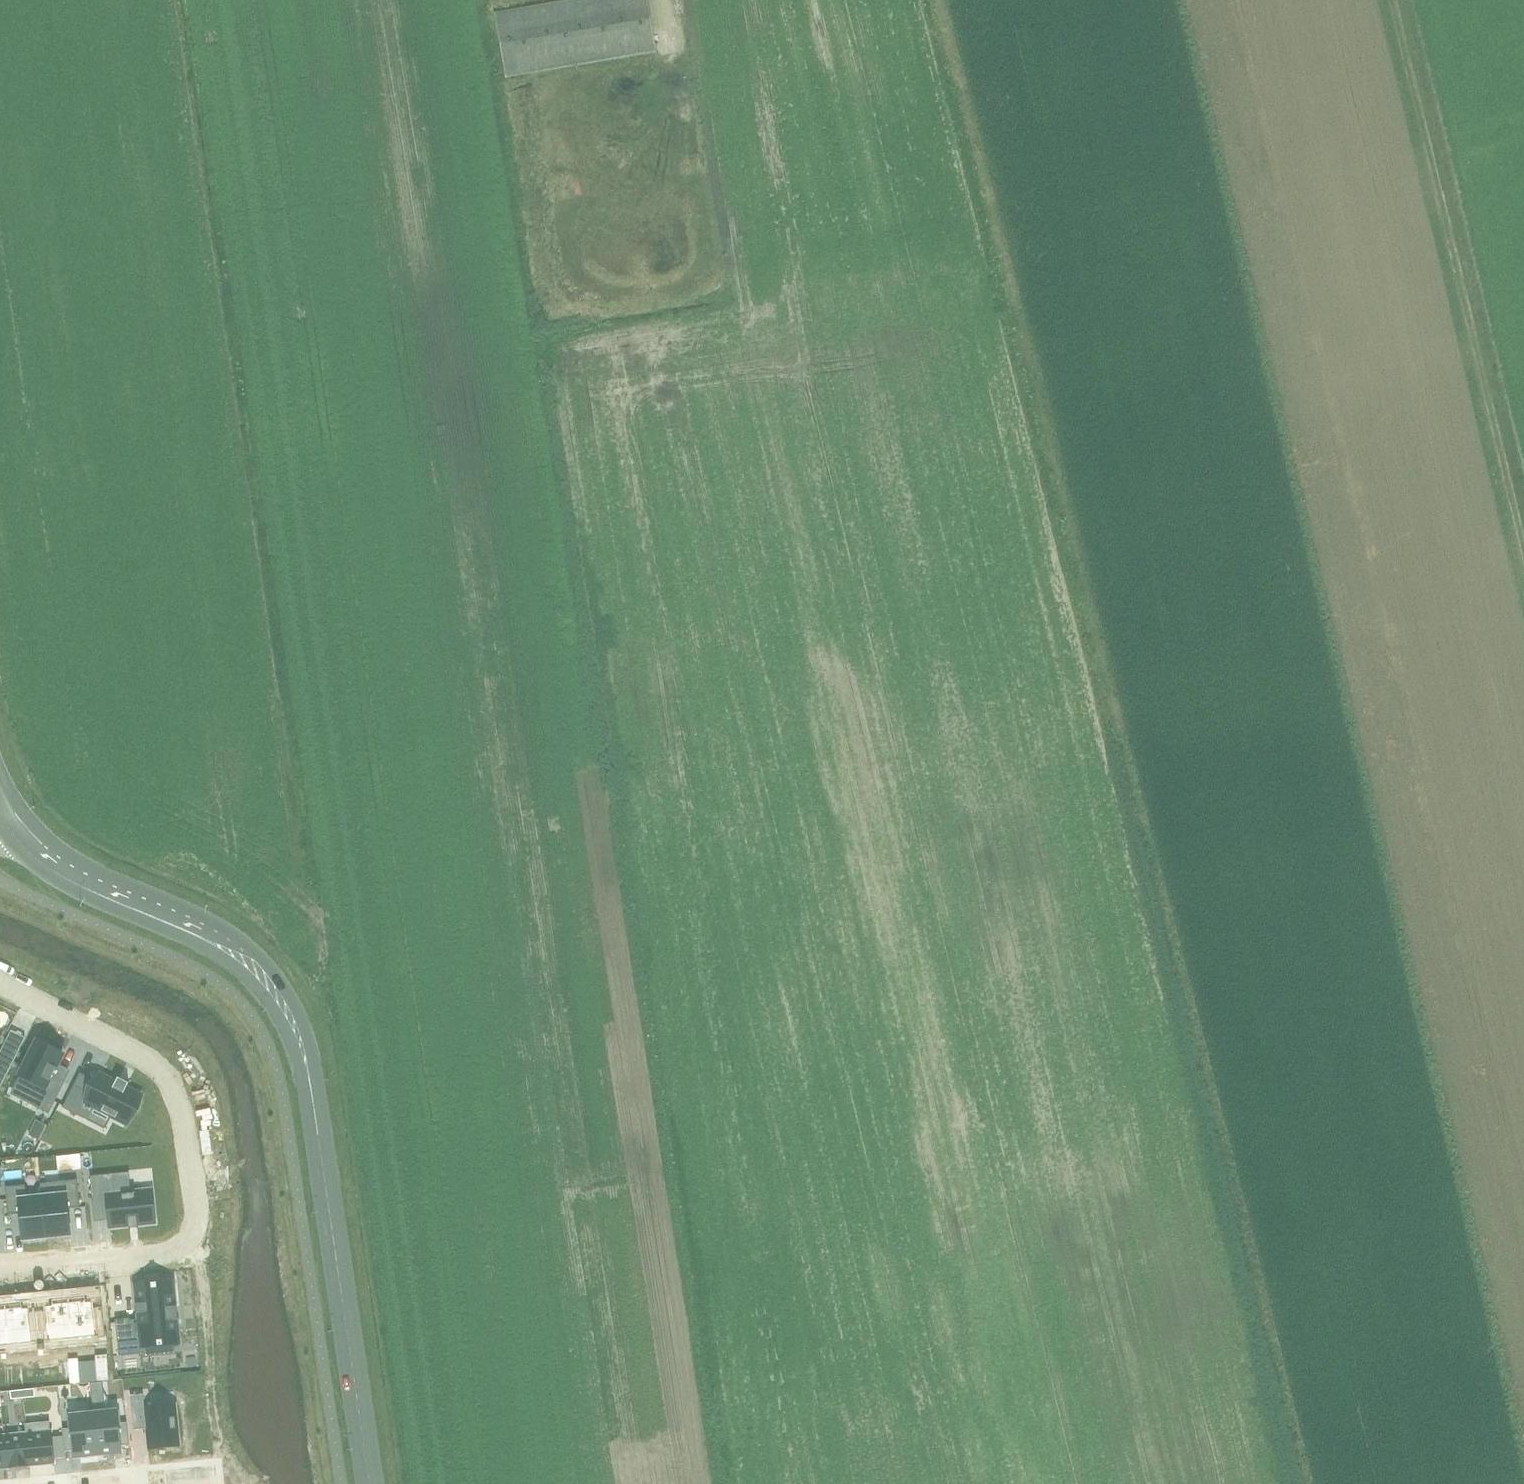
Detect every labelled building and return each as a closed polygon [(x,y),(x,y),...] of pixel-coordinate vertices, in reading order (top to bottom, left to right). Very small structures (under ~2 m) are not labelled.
[(655,54),(646,0),(582,0),(494,14),(504,78),(655,54)] [(43,1041),(19,1085),(44,1099),(40,1106),(54,1114),(69,1087),(55,1080),(68,1054),(43,1041)] [(16,1056),(4,1050),(0,1057),(0,1089),(16,1056)] [(76,1080),(64,1105),(80,1113),(87,1098),(117,1114),(132,1085),(96,1067),(87,1085),(76,1080)] [(39,1140),(47,1125),(36,1120),(29,1135),(39,1140)] [(100,1183),(88,1185),(90,1213),(102,1211),(104,1231),(144,1227),(141,1195),(101,1199),(100,1183)] [(67,1199),(43,1202),(47,1237),(71,1235),(69,1215),(80,1214),(77,1190),(66,1191),(67,1199)] [(18,1196),(7,1197),(10,1221),(21,1220),(23,1240),(47,1237),(43,1202),(19,1204),(18,1196)] [(122,1289),(124,1309),(101,1311),(104,1338),(127,1336),(128,1344),(164,1340),(158,1285),(122,1289)] [(83,1294),(69,1295),(73,1338),(95,1335),(94,1315),(92,1296),(84,1297),(83,1294)] [(54,1300),(46,1301),(48,1320),(50,1340),(73,1338),(69,1295),(54,1297),(54,1300)] [(20,1300),(5,1302),(10,1344),(32,1342),(30,1322),(29,1302),(20,1303),(20,1300)] [(10,1344),(5,1302),(0,1302),(0,1345),(10,1344)] [(91,1395),(104,1393),(102,1382),(90,1383),(91,1395)] [(23,1398),(35,1397),(34,1388),(22,1390),(23,1398)] [(23,1398),(22,1390),(11,1391),(12,1400),(23,1398)] [(175,1412),(152,1414),(151,1406),(140,1407),(142,1431),(153,1430),(155,1450),(179,1447),(175,1412)] [(117,1411),(93,1414),(97,1455),(121,1452),(117,1411)] [(74,1457),(97,1455),(93,1414),(70,1416),(74,1457)] [(40,1429),(44,1464),(66,1462),(62,1426),(40,1429)] [(44,1464),(40,1429),(19,1431),(23,1466),(44,1464)] [(0,1433),(0,1448),(2,1468),(23,1466),(19,1431),(0,1433)]
